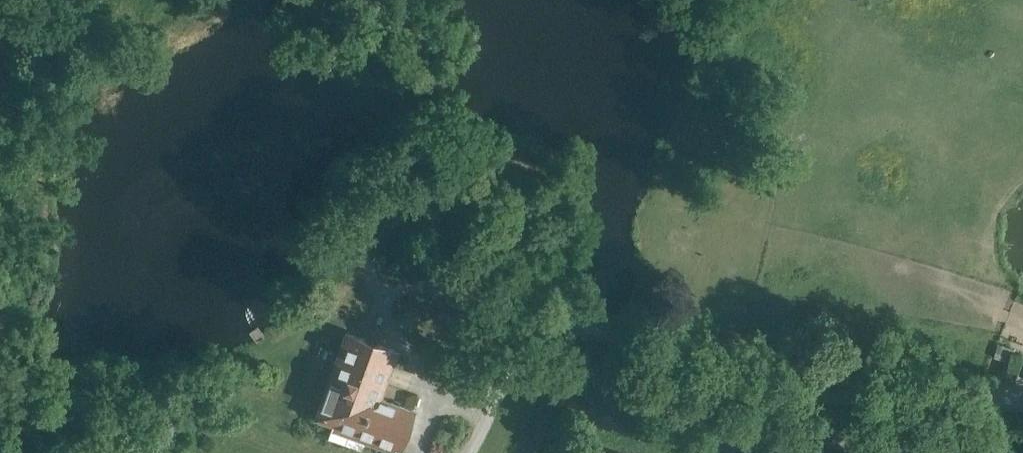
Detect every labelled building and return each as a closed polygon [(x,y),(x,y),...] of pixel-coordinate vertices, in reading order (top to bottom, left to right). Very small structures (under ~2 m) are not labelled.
[(395,350),(348,333),(345,332),(316,416),(362,433),(363,440),(377,445),(383,440),(399,445),(412,409),(378,397),(395,350)]
